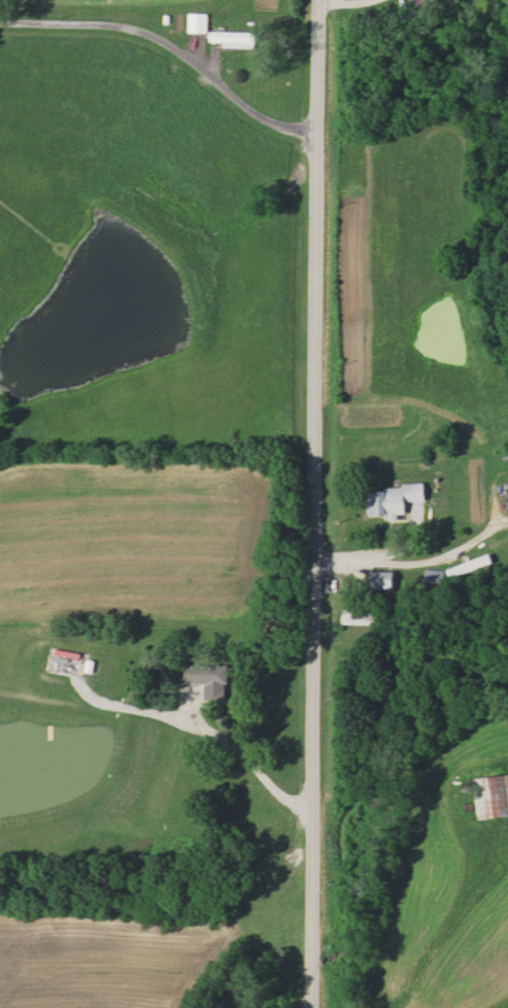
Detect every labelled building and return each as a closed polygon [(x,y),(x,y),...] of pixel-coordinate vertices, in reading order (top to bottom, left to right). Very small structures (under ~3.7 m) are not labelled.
[(437,14),(437,0),(412,0),(413,15),(437,14)] [(189,33),(208,33),(208,13),(189,13),(189,33)] [(258,46),(258,32),(211,32),(211,46),(258,46)] [(428,486),(370,486),(370,517),(409,517),(409,502),(428,502),(428,486)] [(453,580),(494,561),(490,553),(449,572),(453,580)] [(397,571),(373,571),(373,589),(397,589),(397,571)] [(428,581),(446,581),(446,571),(428,571),(428,581)] [(386,604),(345,604),(345,624),(386,624),(386,604)] [(230,700),(231,665),(195,664),(194,683),(207,684),(207,699),(230,700)] [(507,817),(507,775),(475,778),(480,820),(507,817)]
